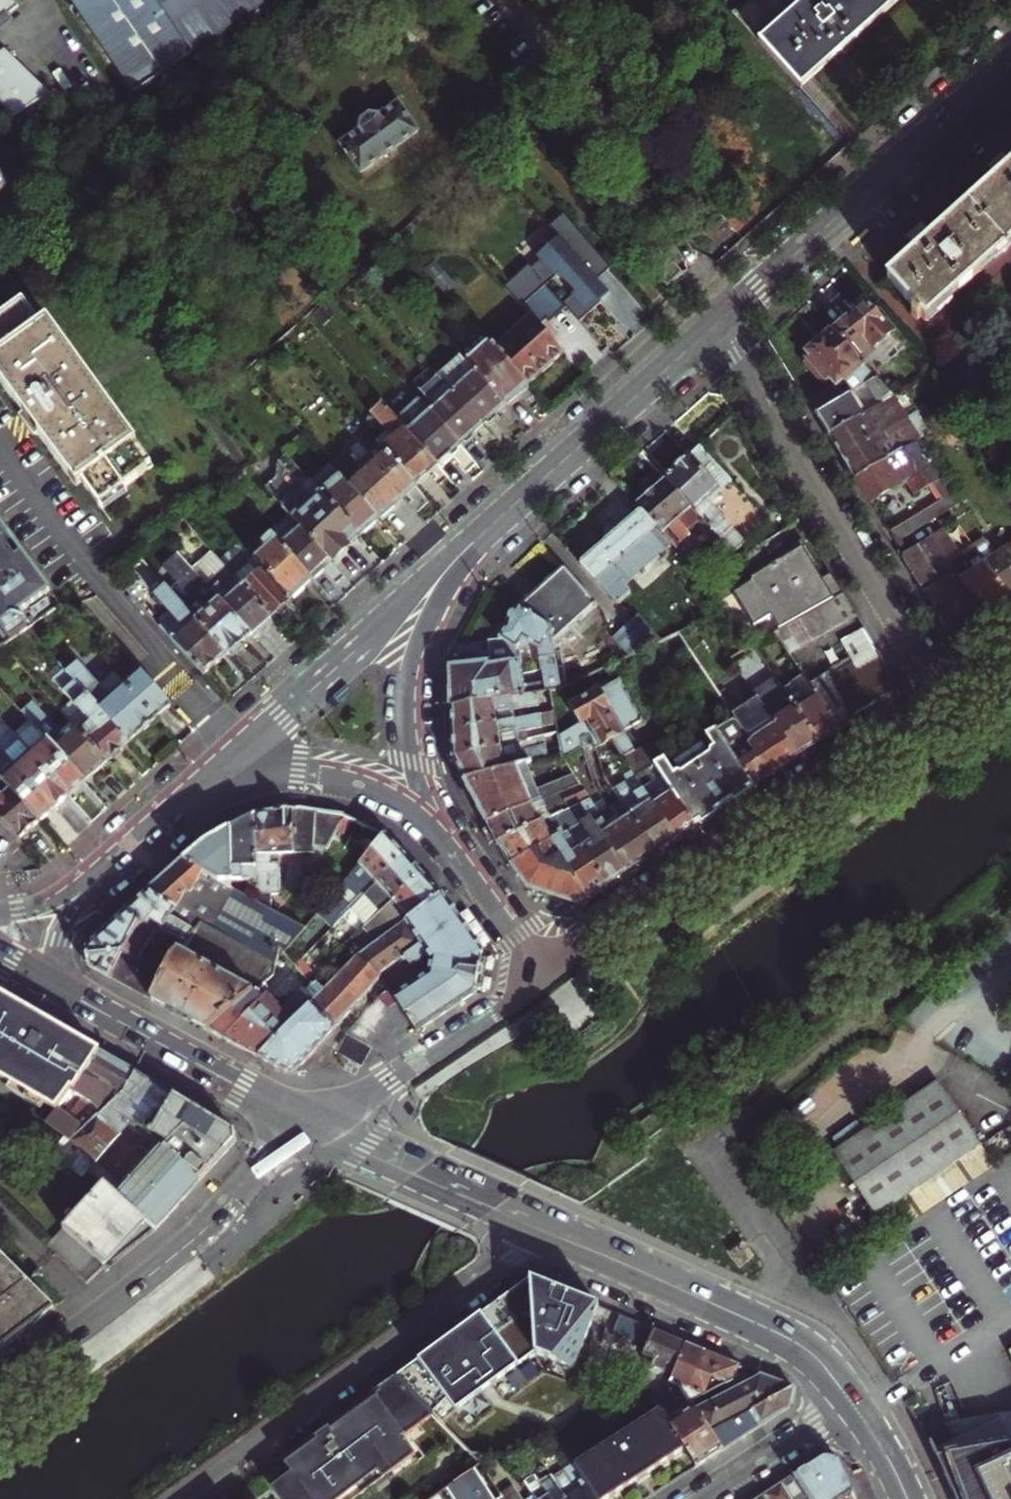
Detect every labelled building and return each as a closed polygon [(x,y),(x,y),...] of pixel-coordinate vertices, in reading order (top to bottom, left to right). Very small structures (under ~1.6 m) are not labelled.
[(12,23),(8,16),(18,8),(11,0),(0,0),(0,32),(12,23)] [(71,5),(134,95),(272,0),(71,0),(71,5)] [(900,0),(750,0),(736,13),(803,88),(869,28),(900,0)] [(0,54),(0,103),(11,120),(49,95),(5,51),(0,54)] [(361,123),(361,130),(340,145),(360,173),(417,131),(397,104),(379,117),(372,115),(361,123)] [(23,188),(0,158),(0,205),(23,188)] [(980,198),(903,268),(890,280),(917,311),(912,315),(919,322),(925,317),(929,322),(1010,248),(1010,170),(980,198)] [(609,296),(597,282),(611,270),(565,217),(550,230),(560,241),(537,261),(541,266),(533,272),(529,268),(503,291),(519,309),(544,287),(564,309),(579,326),(591,315),(602,305),(601,304),(609,296)] [(434,264),(424,273),(444,296),(455,287),(434,264)] [(493,350),(527,389),(545,373),(562,357),(537,328),(544,321),(547,325),(564,309),(544,287),(519,309),(528,319),(493,350)] [(835,331),(862,362),(893,333),(883,322),(885,320),(878,311),(876,313),(865,301),(857,308),(859,311),(850,318),(835,331)] [(99,509),(155,468),(49,321),(42,326),(25,302),(0,320),(0,381),(77,488),(81,485),(99,509)] [(450,348),(460,359),(505,409),(515,399),(527,389),(493,350),(489,346),(472,327),(450,348)] [(878,379),(862,362),(835,331),(822,343),(810,354),(831,377),(838,384),(842,380),(844,383),(852,376),(863,387),(878,379)] [(831,377),(810,354),(807,357),(805,364),(823,384),(831,377)] [(438,379),(483,428),(495,417),(505,409),(460,359),(438,379)] [(471,438),(483,428),(438,379),(415,399),(460,448),(471,438)] [(830,437),(885,404),(895,398),(878,379),(863,387),(843,400),(817,415),(825,429),(830,437)] [(817,415),(843,400),(834,386),(808,401),(817,415)] [(427,478),(437,468),(388,413),(373,397),(361,407),(383,432),(387,436),(376,447),(414,489),(427,478)] [(388,413),(437,468),(447,460),(460,448),(415,399),(414,397),(407,403),(404,399),(388,413)] [(839,452),(843,459),(892,428),(898,425),(892,415),(885,404),(830,437),(839,452)] [(903,434),(898,425),(892,428),(898,438),(903,434)] [(892,428),(843,459),(851,471),(856,480),(911,447),(903,434),(898,438),(892,428)] [(387,436),(383,432),(372,442),(376,447),(387,436)] [(864,493),(870,503),(900,485),(909,499),(932,486),(943,503),(890,536),(895,544),(902,540),(960,504),(921,440),(911,447),(856,480),(864,493)] [(376,447),(371,451),(377,457),(370,463),(345,486),(377,521),(395,506),(414,489),(376,447)] [(707,503),(731,482),(701,448),(687,460),(665,479),(701,518),(732,553),(743,543),(707,503)] [(377,457),(371,451),(365,457),(370,463),(377,457)] [(297,525),(300,529),(331,563),(346,550),(358,539),(314,490),(310,485),(286,459),(278,467),(280,482),(268,493),(297,525)] [(329,468),(310,485),(314,490),(333,473),(329,468)] [(333,473),(314,490),(358,539),(369,529),(377,521),(345,486),(333,473)] [(635,506),(641,512),(666,541),(671,546),(701,518),(665,479),(651,491),(635,506)] [(905,560),(926,594),(955,576),(950,569),(931,541),(968,518),(960,504),(902,540),(912,556),(905,560)] [(666,541),(641,512),(624,526),(622,524),(615,524),(610,529),(605,533),(604,541),(606,543),(580,565),(616,606),(631,593),(610,569),(620,560),(625,565),(636,565),(644,559),(645,549),(639,543),(645,538),(656,550),(666,541)] [(300,529),(297,525),(276,544),(280,548),(300,529)] [(57,607),(0,527),(0,648),(57,607)] [(300,529),(280,548),(310,581),(320,572),(331,563),(300,529)] [(971,532),(966,536),(971,544),(976,541),(971,532)] [(1006,596),(979,555),(975,550),(971,544),(966,536),(964,534),(953,542),(965,559),(950,569),(955,576),(981,614),(1006,596)] [(803,620),(813,614),(823,607),(843,594),(831,574),(821,580),(818,574),(814,568),(818,565),(802,540),(782,553),(782,554),(754,572),(751,584),(734,595),(755,628),(772,617),(782,634),(792,627),(803,620)] [(253,560),(289,601),(298,592),(310,581),(280,548),(276,544),(274,541),(269,545),(274,552),(265,560),(260,554),(253,560)] [(975,550),(980,547),(976,541),(971,544),(975,550)] [(979,555),(989,548),(985,543),(980,547),(975,550),(979,555)] [(274,552),(269,545),(260,554),(265,560),(274,552)] [(979,555),(1006,596),(1010,593),(1010,547),(995,557),(989,548),(979,555)] [(253,560),(245,550),(225,568),(234,577),(253,560)] [(238,645),(249,635),(213,595),(205,586),(178,555),(168,564),(182,580),(178,583),(192,599),(183,607),(226,656),(238,645)] [(253,560),(234,577),(269,618),(279,609),(289,601),(253,560)] [(234,577),(225,568),(205,586),(213,595),(234,577)] [(549,629),(554,658),(600,617),(594,610),(597,608),(564,570),(541,591),(518,610),(549,629)] [(964,625),(981,614),(955,576),(926,594),(947,628),(945,634),(948,638),(951,636),(953,637),(955,634),(956,631),(964,625)] [(269,618),(234,577),(213,595),(249,635),(259,626),(269,618)] [(226,656),(183,607),(170,592),(158,602),(174,620),(163,630),(204,676),(215,666),(226,656)] [(829,617),(849,605),(843,594),(823,607),(829,617)] [(856,615),(849,605),(829,617),(836,628),(856,615)] [(836,628),(829,617),(823,607),(813,614),(826,634),(836,628)] [(487,670),(517,665),(515,653),(523,652),(526,646),(536,652),(533,654),(535,662),(538,661),(542,683),(544,691),(549,691),(559,688),(554,658),(549,629),(518,610),(516,609),(509,616),(503,630),(498,645),(483,644),(486,665),(487,670)] [(826,634),(813,614),(803,620),(816,640),(826,634)] [(613,637),(629,655),(659,641),(637,615),(613,637)] [(816,640),(803,620),(792,627),(806,647),(816,640)] [(782,634),(781,634),(794,654),(806,647),(792,627),(782,634)] [(848,652),(870,638),(863,627),(842,641),(848,652)] [(853,663),(877,649),(870,638),(848,652),(850,657),(853,663)] [(742,669),(763,656),(758,648),(737,662),(742,669)] [(883,661),(877,649),(853,663),(860,676),(883,661)] [(860,676),(853,663),(850,657),(840,664),(851,684),(861,678),(860,676)] [(866,687),(889,672),(883,661),(860,676),(861,678),(866,687)] [(154,721),(123,685),(113,674),(98,688),(76,664),(67,672),(64,667),(59,671),(63,675),(127,746),(142,732),(154,721)] [(851,684),(840,664),(831,669),(842,690),(851,684)] [(449,702),(449,709),(527,695),(544,691),(542,683),(522,687),(517,665),(487,670),(486,665),(449,671),(449,702)] [(842,690),(831,669),(821,676),(834,696),(842,690)] [(892,678),(889,672),(866,687),(875,703),(897,689),(892,678)] [(169,708),(137,673),(123,685),(154,721),(161,715),(169,708)] [(127,746),(63,675),(52,686),(71,708),(80,716),(69,726),(73,730),(105,766),(116,756),(127,746)] [(834,696),(821,676),(812,682),(825,702),(834,696)] [(812,682),(809,677),(787,691),(790,696),(812,682)] [(875,703),(866,687),(861,678),(851,684),(865,708),(875,703)] [(821,741),(790,696),(787,691),(780,680),(775,683),(777,687),(761,698),(771,712),(778,723),(800,756),(810,748),(821,741)] [(635,777),(645,771),(616,721),(623,716),(618,707),(631,699),(620,681),(572,710),(582,727),(588,724),(601,747),(613,740),(635,777)] [(841,728),(825,702),(812,682),(790,696),(821,741),(834,733),(841,728)] [(851,684),(842,690),(857,714),(865,708),(851,684)] [(563,757),(582,750),(578,740),(577,741),(562,709),(567,706),(559,688),(549,691),(560,744),(563,757)] [(834,696),(825,702),(841,728),(851,721),(858,717),(857,714),(842,690),(834,696)] [(530,706),(527,695),(449,709),(449,732),(449,734),(508,722),(505,712),(530,706)] [(71,708),(61,717),(69,726),(80,716),(71,708)] [(778,723),(771,712),(744,731),(751,742),(778,723)] [(508,722),(449,734),(450,752),(450,763),(515,746),(513,734),(536,729),(533,717),(508,722)] [(656,769),(661,777),(695,827),(727,805),(745,793),(753,788),(731,755),(751,742),(744,731),(736,718),(654,766),(656,769)] [(105,766),(73,730),(63,740),(44,720),(33,730),(36,733),(83,786),(95,776),(105,766)] [(800,756),(778,723),(751,742),(731,755),(753,788),(775,772),(800,756)] [(36,733),(33,730),(23,738),(26,742),(36,733)] [(76,792),(83,786),(36,733),(26,742),(23,738),(17,744),(20,747),(68,800),(76,792)] [(20,747),(17,744),(8,752),(11,755),(20,747)] [(560,744),(542,749),(544,762),(562,757),(563,757),(560,744)] [(515,746),(450,763),(457,776),(462,785),(514,771),(527,766),(544,762),(542,749),(517,754),(515,746)] [(68,800),(20,747),(11,755),(8,752),(2,757),(5,760),(53,813),(60,807),(68,800)] [(53,813),(5,760),(0,765),(0,787),(37,827),(46,819),(53,813)] [(514,771),(462,785),(475,809),(486,828),(532,804),(555,793),(577,782),(572,773),(537,790),(533,783),(523,788),(514,771)] [(643,789),(677,839),(687,832),(695,827),(661,777),(643,789)] [(577,782),(557,792),(555,793),(565,812),(588,800),(577,782)] [(0,787),(0,822),(19,844),(28,836),(37,827),(0,787)] [(665,847),(677,839),(643,789),(643,788),(622,802),(656,853),(665,847)] [(646,859),(612,808),(609,810),(600,796),(590,803),(598,815),(591,820),(627,873),(636,867),(646,859)] [(504,858),(512,868),(558,840),(566,836),(572,832),(591,820),(598,815),(590,803),(588,800),(565,812),(541,824),(496,846),(504,858)] [(656,853),(622,802),(612,808),(646,859),(653,855),(656,853)] [(492,839),(496,846),(541,824),(532,804),(486,828),(492,839)] [(262,903),(273,908),(276,903),(268,899),(267,893),(284,891),(282,860),(277,860),(276,851),(313,855),(314,848),(327,849),(344,817),(314,813),(297,811),(255,818),(262,903)] [(262,903),(255,818),(244,823),(231,829),(234,881),(252,882),(252,890),(249,895),(262,903)] [(572,832),(581,844),(609,885),(618,879),(627,873),(591,820),(572,832)] [(209,840),(184,861),(235,888),(234,881),(231,829),(209,840)] [(319,913),(334,928),(351,910),(404,856),(396,847),(385,835),(319,913)] [(566,836),(558,840),(571,858),(578,854),(575,848),(566,836)] [(565,863),(571,858),(558,840),(512,868),(521,881),(529,890),(580,905),(589,899),(565,863)] [(609,885),(581,844),(575,848),(578,854),(571,858),(565,863),(589,899),(598,893),(609,885)] [(404,856),(351,910),(358,917),(366,909),(376,919),(424,877),(414,866),(404,856)] [(207,912),(200,924),(277,962),(281,947),(285,952),(307,926),(273,908),(262,903),(249,895),(235,888),(184,861),(164,880),(126,913),(162,931),(187,943),(193,934),(170,919),(176,909),(185,892),(207,912)] [(433,886),(424,877),(376,919),(367,928),(380,941),(443,897),(433,886)] [(398,1005),(417,1033),(478,992),(483,953),(463,924),(443,897),(380,941),(357,958),(381,980),(403,964),(409,972),(432,955),(437,962),(436,973),(417,986),(413,980),(405,981),(389,992),(398,1005)] [(170,919),(193,934),(200,924),(176,909),(170,919)] [(93,969),(152,1002),(170,971),(146,958),(162,931),(126,913),(113,926),(88,948),(93,969)] [(170,971),(152,1002),(153,1002),(182,1019),(208,1034),(250,995),(273,974),(277,962),(200,924),(193,934),(187,943),(170,971)] [(409,972),(413,980),(417,986),(436,973),(437,962),(432,955),(409,972)] [(298,1071),(381,980),(357,958),(324,992),(259,1061),(284,1074),(292,1072),(298,1071)] [(293,1010),(303,1000),(279,985),(269,995),(293,1010)] [(293,1010),(269,995),(258,1004),(250,995),(208,1034),(237,1049),(259,1061),(324,992),(317,986),(303,1000),(293,1010)] [(380,997),(389,1010),(398,1005),(389,992),(380,997)] [(56,1112),(69,1094),(101,1055),(59,1030),(0,995),(0,1079),(56,1112)] [(69,1094),(56,1112),(49,1123),(69,1142),(125,1090),(135,1075),(115,1063),(101,1055),(69,1094)] [(189,1107),(135,1075),(125,1090),(69,1142),(63,1148),(103,1185),(155,1232),(197,1186),(235,1144),(233,1133),(189,1107)] [(936,1082),(831,1157),(889,1238),(996,1164),(936,1082)] [(64,1232),(106,1271),(120,1259),(155,1232),(103,1185),(64,1232)] [(106,1271),(64,1232),(47,1248),(88,1284),(96,1278),(106,1271)] [(56,1309),(3,1259),(0,1261),(0,1351),(56,1309)] [(433,1417),(439,1423),(532,1356),(575,1370),(599,1307),(586,1302),(556,1289),(529,1280),(465,1327),(438,1347),(394,1379),(433,1417)] [(670,1337),(656,1331),(646,1351),(659,1355),(654,1366),(667,1372),(663,1379),(670,1382),(686,1344),(670,1337)] [(694,1347),(686,1344),(670,1382),(680,1386),(693,1407),(708,1398),(688,1389),(704,1351),(694,1347)] [(724,1359),(704,1351),(688,1389),(708,1398),(734,1381),(740,1366),(724,1359)] [(760,1375),(725,1397),(741,1421),(792,1388),(768,1378),(760,1375)] [(419,1461),(403,1439),(433,1417),(394,1379),(371,1395),(310,1440),(282,1460),(293,1475),(276,1487),(285,1498),(367,1498),(419,1461)] [(710,1459),(722,1452),(713,1439),(698,1414),(693,1407),(680,1386),(677,1393),(645,1388),(660,1413),(684,1451),(696,1468),(710,1459)] [(792,1388),(741,1421),(738,1423),(746,1436),(792,1406),(793,1400),(795,1392),(792,1388)] [(728,1429),(738,1423),(741,1421),(725,1397),(713,1405),(728,1429)] [(698,1414),(713,1439),(728,1429),(713,1405),(698,1414)] [(951,1441),(1005,1416),(1010,1430),(1010,1411),(943,1422),(946,1429),(951,1441)] [(684,1451),(660,1413),(575,1467),(578,1472),(596,1498),(611,1498),(644,1478),(684,1451)] [(1005,1416),(951,1441),(933,1449),(956,1498),(1010,1498),(1010,1430),(1005,1416)] [(738,1423),(728,1429),(713,1439),(722,1452),(733,1445),(746,1436),(738,1423)] [(481,1465),(482,1467),(491,1460),(491,1455),(471,1455),(481,1465)] [(852,1494),(838,1462),(829,1459),(824,1457),(766,1494),(759,1498),(845,1498),(852,1494)] [(501,1496),(482,1467),(481,1465),(440,1494),(443,1498),(503,1498),(501,1496)] [(578,1472),(568,1478),(574,1487),(562,1494),(566,1498),(596,1498),(578,1472)] [(562,1494),(552,1478),(531,1491),(536,1498),(566,1498),(562,1494)]
